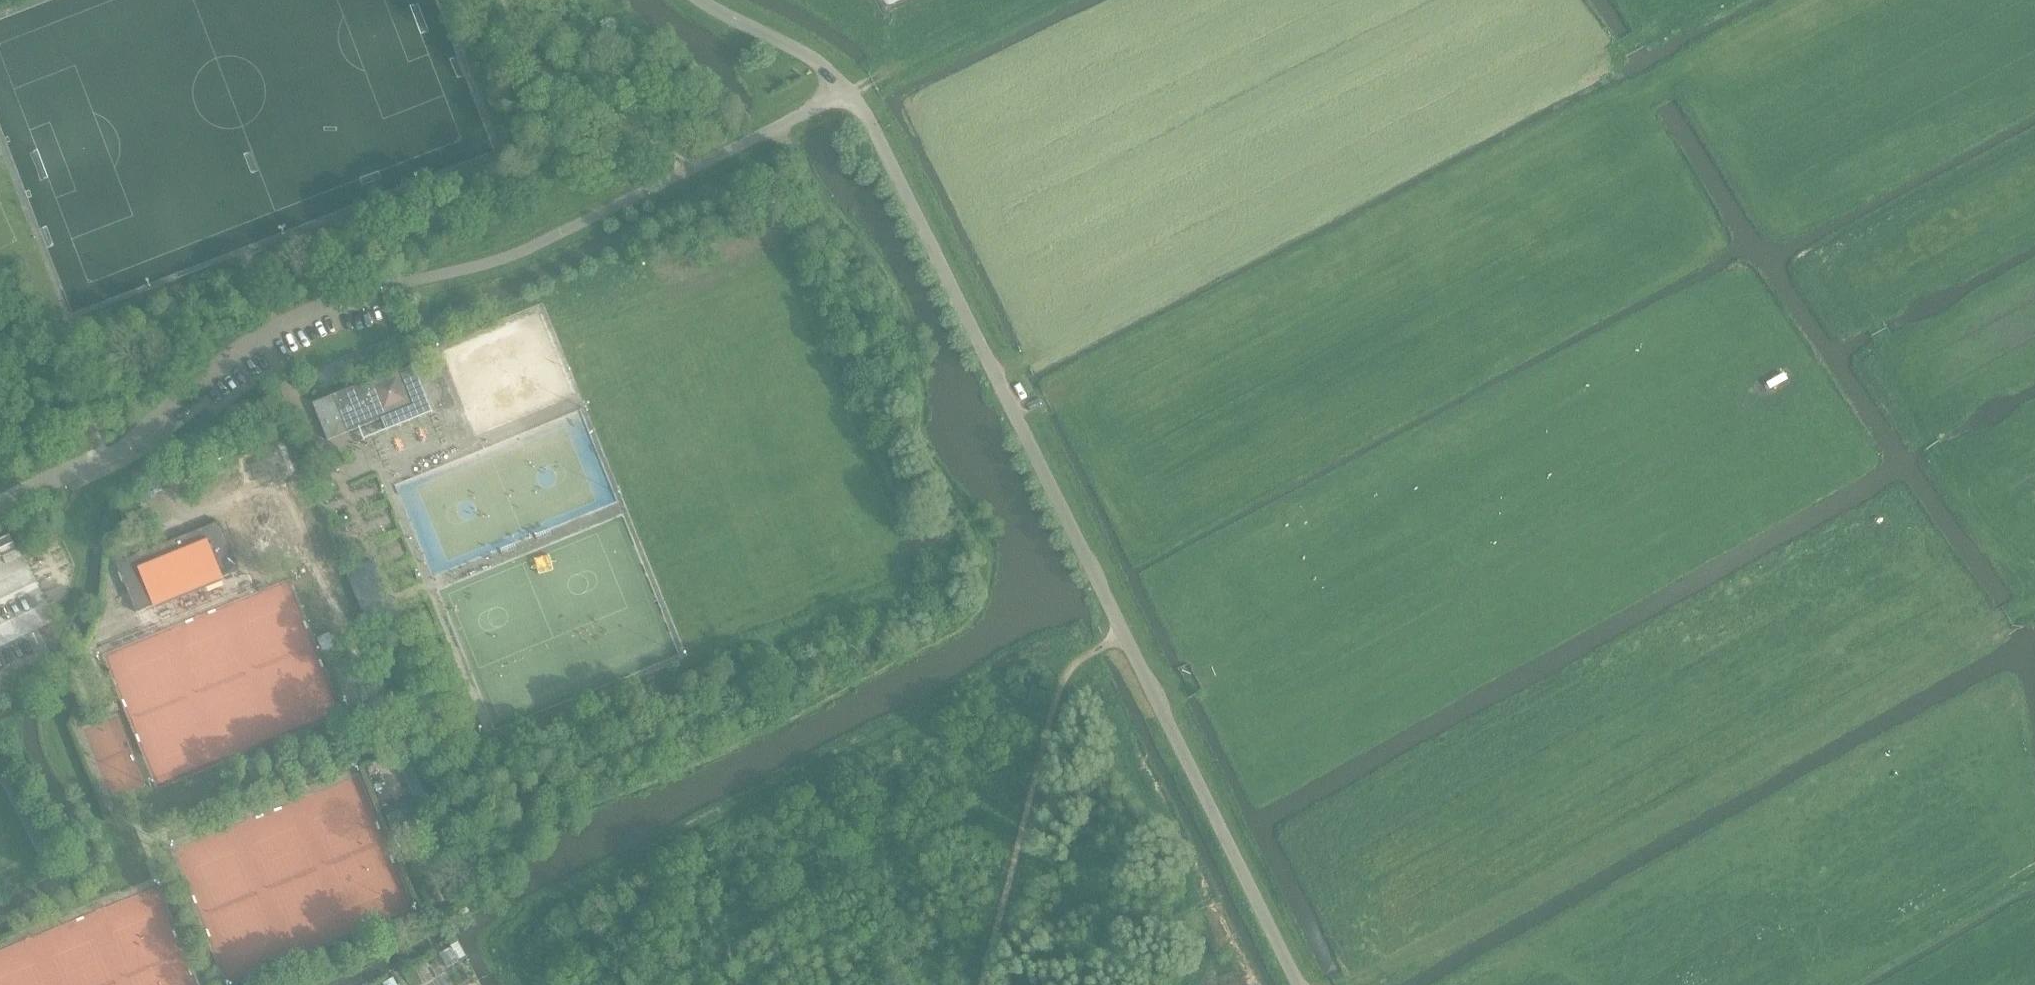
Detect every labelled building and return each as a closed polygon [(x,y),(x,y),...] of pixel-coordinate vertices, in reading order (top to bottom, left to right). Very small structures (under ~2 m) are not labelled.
[(324,441),(344,433),(379,419),(383,430),(428,412),(410,367),(397,372),(396,369),(329,396),(309,404),(324,441)] [(288,438),(244,451),(254,486),(298,473),(288,438)] [(113,564),(129,604),(133,614),(152,606),(148,597),(214,570),(217,579),(236,571),(216,522),(113,564)] [(368,625),(396,614),(375,561),(347,572),(368,625)] [(329,633),(318,638),(325,656),(336,652),(329,633)] [(352,654),(330,663),(349,709),(371,700),(352,654)]
